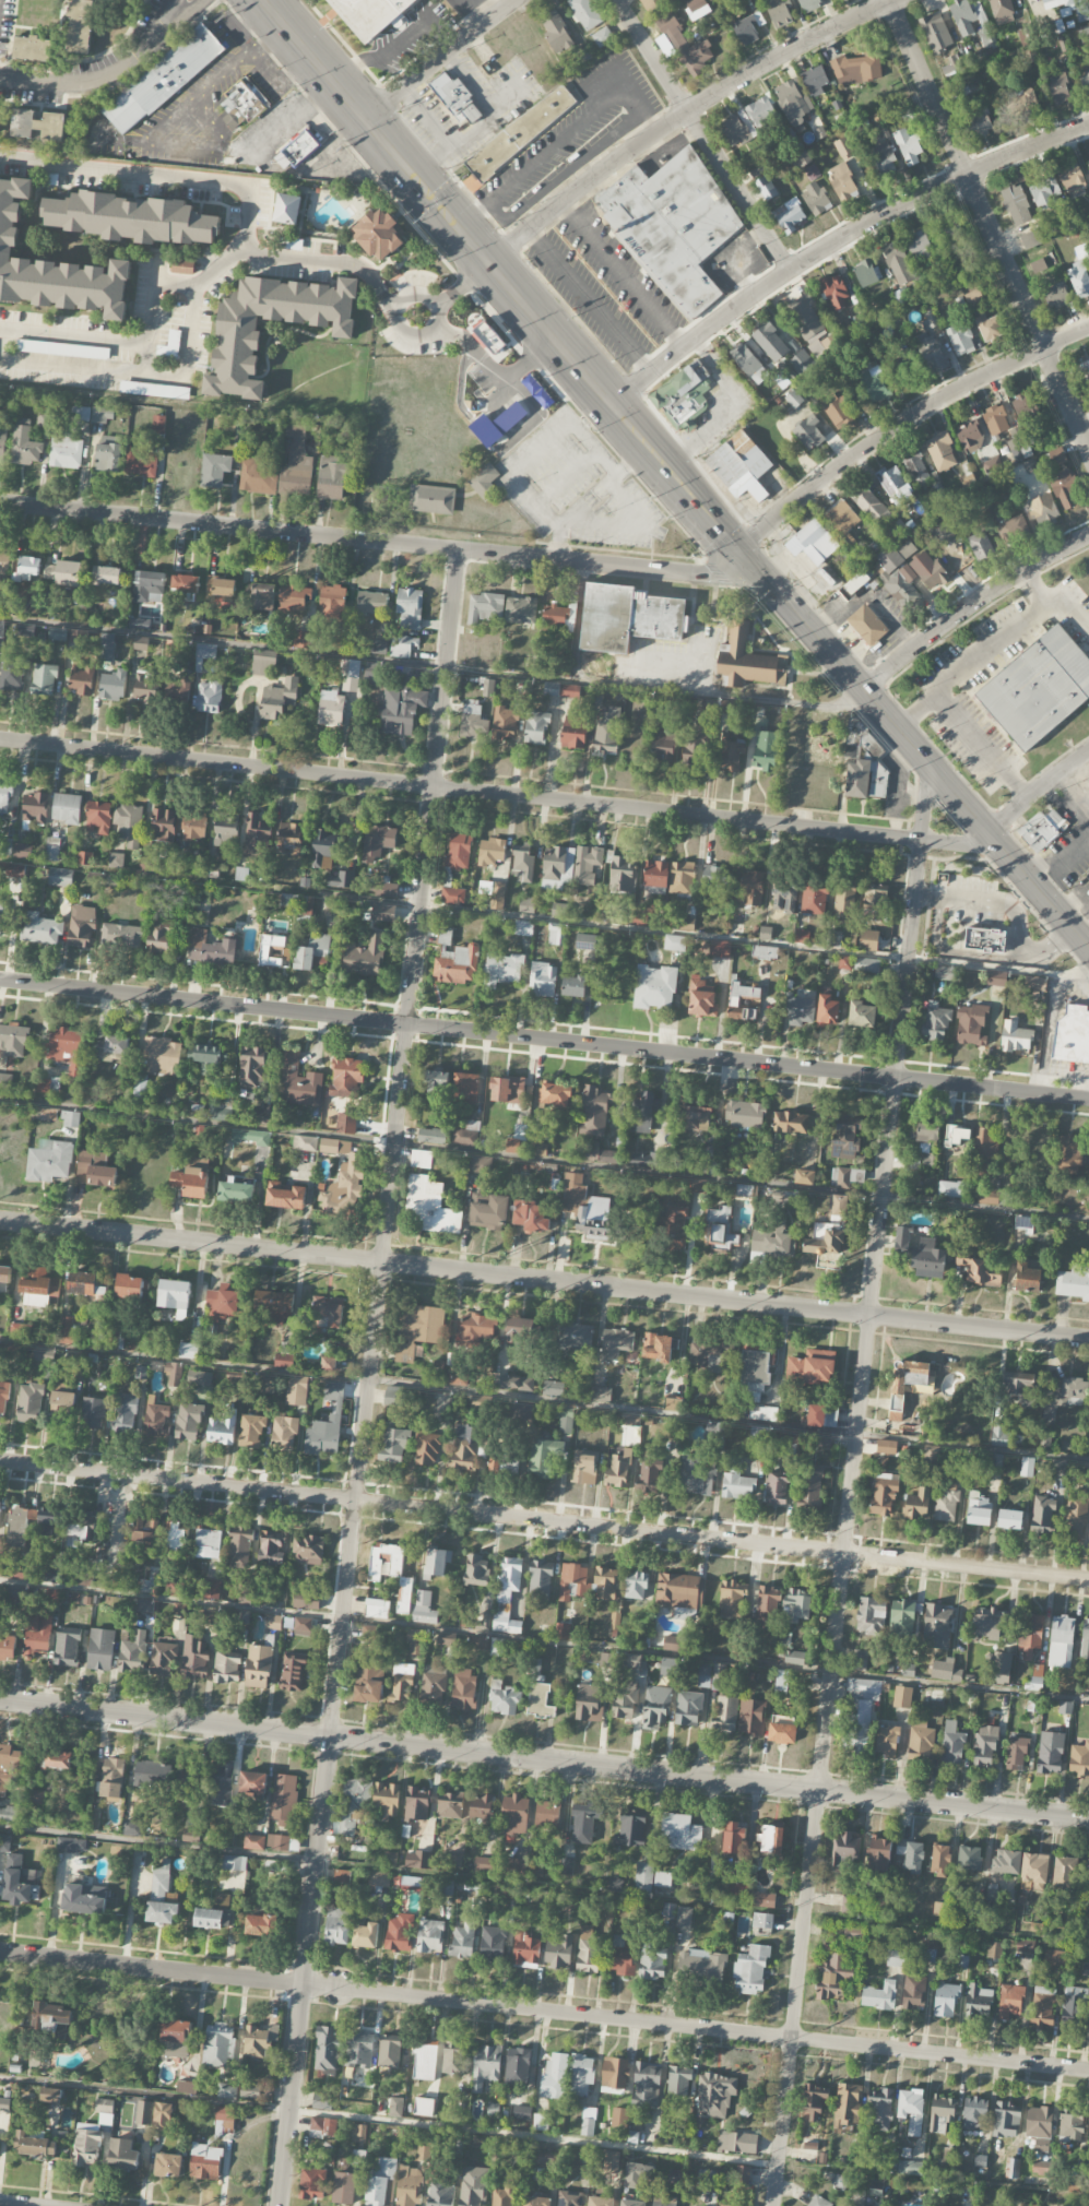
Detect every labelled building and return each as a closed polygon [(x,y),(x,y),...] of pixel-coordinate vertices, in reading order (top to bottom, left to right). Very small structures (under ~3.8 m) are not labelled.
[(67,54),(91,56),(94,0),(70,0),(67,54)] [(367,45),(418,0),(328,0),(367,45)] [(603,21),(590,0),(567,0),(566,1),(586,32),(603,21)] [(648,14),(666,3),(664,0),(639,0),(648,14)] [(693,22),(712,10),(706,0),(688,0),(682,4),(693,22)] [(793,22),(784,0),(763,0),(775,29),(793,22)] [(805,13),(824,5),(822,0),(799,0),(805,13)] [(975,33),(971,22),(978,19),(982,29),(977,30),(986,53),(998,48),(981,1),(970,5),(968,0),(960,0),(949,4),(961,38),(975,33)] [(1017,20),(1011,0),(989,0),(997,26),(1017,20)] [(1077,3),(1077,0),(1042,0),(1045,11),(1077,3)] [(540,19),(547,33),(544,35),(554,55),(575,44),(557,10),(540,19)] [(658,16),(683,76),(716,62),(706,39),(688,46),(672,10),(658,16)] [(755,26),(764,22),(760,11),(731,22),(741,47),(760,39),(755,26)] [(917,20),(934,55),(955,45),(941,17),(934,20),(931,13),(917,20)] [(100,107),(123,135),(225,51),(202,24),(100,107)] [(592,35),(600,48),(615,38),(607,25),(592,35)] [(1030,44),(1026,28),(1017,30),(1021,45),(1030,44)] [(1081,42),(1088,41),(1088,28),(1079,29),(1081,42)] [(50,36),(14,36),(14,60),(50,60),(50,36)] [(1039,61),(1036,48),(1022,51),(1024,64),(1039,61)] [(836,87),(883,79),(879,53),(831,60),(836,87)] [(824,93),(821,86),(829,83),(822,65),(801,73),(810,98),(824,93)] [(1086,75),(1080,76),(1085,95),(1088,93),(1088,67),(1084,68),(1086,75)] [(462,129),(483,114),(449,68),(428,83),(462,129)] [(1046,76),(1054,105),(1071,100),(1063,71),(1046,76)] [(272,106),(248,76),(218,100),(229,114),(223,120),(232,131),(246,119),(249,124),(272,106)] [(804,123),(801,116),(813,110),(797,76),(773,88),(792,129),(804,123)] [(580,106),(563,83),(463,162),(481,183),(580,106)] [(1015,119),(1041,109),(1032,87),(1023,91),(1021,84),(1004,91),(1015,119)] [(780,120),(768,96),(738,111),(749,135),(780,120)] [(963,113),(971,136),(994,128),(986,106),(963,113)] [(11,138),(34,140),(34,131),(43,132),(42,140),(64,142),(67,114),(45,111),(44,121),(35,120),(36,110),(14,108),(11,138)] [(738,115),(720,123),(731,147),(749,139),(738,115)] [(875,120),(883,139),(891,135),(882,117),(875,120)] [(320,144),(306,129),(274,158),(288,174),(320,144)] [(896,131),(904,167),(918,163),(917,154),(922,153),(918,134),(909,136),(908,129),(896,131)] [(842,160),(855,153),(846,135),(833,143),(842,160)] [(866,153),(878,178),(898,169),(885,144),(866,153)] [(688,324),(724,296),(699,263),(748,225),(687,146),(648,178),(638,165),(592,201),(688,324)] [(812,161),(805,150),(790,160),(797,171),(812,161)] [(1066,194),(1087,185),(1077,160),(1056,168),(1066,194)] [(843,202),(860,192),(843,162),(825,172),(843,202)] [(764,201),(777,196),(769,175),(756,180),(764,201)] [(107,310),(106,320),(125,322),(132,261),(113,259),(111,269),(15,258),(22,200),(33,200),(35,180),(0,176),(0,299),(107,310)] [(1055,194),(1060,192),(1054,176),(1029,185),(1039,212),(1059,205),(1055,194)] [(814,217),(833,206),(818,181),(799,192),(814,217)] [(1015,227),(1033,219),(1019,184),(1000,191),(1015,227)] [(46,198),(43,229),(217,249),(221,216),(196,214),(196,204),(75,190),(73,201),(46,198)] [(273,222),(297,226),(301,197),(277,192),(273,222)] [(772,211),(785,234),(809,221),(795,197),(772,211)] [(353,233),(377,263),(407,238),(383,207),(353,233)] [(955,261),(973,253),(955,214),(938,221),(955,261)] [(1043,243),(1037,228),(1019,236),(1026,250),(1043,243)] [(905,236),(912,256),(926,252),(929,263),(936,261),(926,229),(905,236)] [(899,287),(916,279),(898,240),(881,248),(899,287)] [(1047,268),(1043,257),(1029,263),(1034,274),(1047,268)] [(861,288),(879,281),(870,258),(852,265),(861,288)] [(195,262),(174,260),(172,273),(193,275),(195,262)] [(1083,261),(1065,268),(1079,299),(1088,295),(1088,275),(1083,261)] [(823,301),(830,299),(834,310),(850,305),(840,273),(817,280),(823,301)] [(261,321),(334,328),(333,337),(353,339),(358,278),(339,276),(338,286),(239,277),(237,299),(222,297),(215,375),(205,373),(203,394),(263,400),(265,381),(256,380),(261,321)] [(1072,300),(1064,281),(1042,291),(1051,310),(1072,300)] [(970,309),(984,304),(979,289),(965,293),(970,309)] [(810,305),(815,302),(808,291),(786,305),(809,342),(826,331),(810,305)] [(1005,335),(997,315),(987,319),(985,314),(975,318),(985,343),(1005,335)] [(505,345),(486,320),(473,330),(492,355),(505,345)] [(776,363),(792,349),(765,320),(749,334),(776,363)] [(977,349),(965,320),(945,328),(957,357),(977,349)] [(915,337),(930,374),(949,367),(933,329),(915,337)] [(156,357),(178,359),(180,331),(169,330),(168,346),(157,346),(156,357)] [(29,352),(91,359),(93,348),(30,341),(29,352)] [(757,385),(770,374),(742,341),(729,352),(757,385)] [(801,375),(815,366),(804,349),(790,358),(801,375)] [(891,362),(900,385),(917,378),(907,355),(891,362)] [(717,383),(697,358),(648,394),(673,428),(708,402),(701,394),(717,383)] [(859,373),(871,404),(890,396),(878,365),(859,373)] [(190,389),(121,381),(119,393),(189,401),(190,389)] [(785,398),(795,409),(804,400),(794,389),(785,398)] [(1040,415),(1030,391),(1011,398),(1021,423),(1040,415)] [(836,398),(834,393),(821,398),(834,431),(855,423),(845,395),(836,398)] [(1011,428),(1000,404),(981,412),(992,437),(1011,428)] [(73,421),(90,422),(91,408),(74,407),(73,421)] [(114,423),(114,409),(92,408),(92,422),(114,423)] [(38,427),(52,427),(53,413),(38,413),(38,427)] [(504,435),(484,413),(468,427),(489,449),(504,435)] [(809,416),(792,431),(810,452),(827,436),(809,416)] [(10,463),(41,465),(43,444),(29,442),(31,420),(15,418),(10,463)] [(955,427),(965,454),(985,447),(975,420),(955,427)] [(313,458),(304,457),(307,427),(291,425),(288,468),(281,467),(278,494),(310,497),(313,458)] [(1019,426),(1010,431),(1014,439),(1006,443),(1016,463),(1033,454),(1019,426)] [(703,459),(729,489),(749,472),(756,481),(774,466),(743,428),(703,459)] [(924,442),(938,473),(960,463),(945,432),(924,442)] [(50,467),(81,469),(83,441),(74,441),(75,434),(52,433),(50,467)] [(123,439),(99,435),(95,470),(118,473),(123,439)] [(1054,467),(1068,460),(1061,446),(1040,456),(1044,465),(1052,462),(1054,467)] [(148,453),(149,448),(127,447),(126,475),(156,477),(158,454),(148,453)] [(932,481),(917,449),(903,456),(917,488),(932,481)] [(240,493),(276,495),(277,470),(263,469),(264,455),(243,453),(240,493)] [(231,473),(233,457),(204,454),(200,487),(222,489),(224,472),(231,473)] [(340,457),(319,456),(317,499),(342,500),(344,478),(351,478),(351,465),(340,464),(340,457)] [(1026,474),(1037,468),(1032,458),(1021,463),(1026,474)] [(484,502),(498,492),(491,482),(500,475),(490,462),(467,479),(484,502)] [(874,473),(897,508),(915,496),(895,465),(887,470),(885,467),(874,473)] [(1063,512),(1086,502),(1072,467),(1048,477),(1063,512)] [(456,490),(411,484),(407,510),(453,516),(456,490)] [(873,523),(887,511),(869,488),(854,500),(873,523)] [(1028,500),(1037,528),(1060,521),(1050,493),(1028,500)] [(843,536),(861,520),(842,499),(825,515),(843,536)] [(1029,532),(1021,514),(997,524),(1005,543),(1029,532)] [(817,568),(841,548),(815,518),(783,544),(795,558),(803,552),(817,568)] [(989,543),(985,531),(967,537),(971,550),(989,543)] [(902,610),(920,597),(909,582),(917,577),(905,561),(918,552),(910,540),(896,550),(892,545),(876,557),(880,562),(872,568),(902,610)] [(8,583),(10,550),(0,549),(0,582),(8,583)] [(925,549),(908,565),(934,593),(951,578),(925,549)] [(39,576),(40,558),(20,557),(19,579),(31,580),(31,575),(39,576)] [(45,565),(43,579),(56,580),(56,585),(80,588),(83,563),(58,561),(58,566),(45,565)] [(92,584),(121,585),(121,568),(92,567),(92,584)] [(867,568),(841,587),(850,599),(875,580),(867,568)] [(132,601),(162,604),(165,574),(135,571),(132,601)] [(237,580),(208,578),(206,601),(219,602),(218,608),(235,609),(237,580)] [(687,598),(635,594),(636,585),(588,582),(582,651),(629,654),(630,636),(684,640),(687,598)] [(276,585),(252,583),(249,609),(273,612),(276,585)] [(281,585),(278,610),(309,613),(312,588),(281,585)] [(319,622),(343,623),(345,587),(321,586),(319,622)] [(422,590),(398,589),(396,630),(420,631),(422,590)] [(388,594),(358,592),(357,613),(387,614),(388,594)] [(470,592),(467,625),(478,626),(478,619),(502,621),(505,595),(470,592)] [(537,598),(506,597),(505,622),(536,623),(537,598)] [(889,630),(865,604),(847,620),(871,647),(889,630)] [(541,605),(540,631),(569,633),(571,606),(541,605)] [(743,680),(785,684),(788,656),(747,653),(749,621),(731,620),(729,644),(720,643),(718,675),(727,676),(726,687),(743,688),(743,680)] [(1057,624),(1088,661),(1088,696),(1023,752),(974,695),(1057,624)] [(67,628),(49,627),(48,640),(66,641),(67,628)] [(290,634),(290,649),(311,650),(311,632),(298,632),(298,634),(290,634)] [(419,647),(419,639),(393,636),(391,657),(410,659),(411,646),(419,647)] [(332,652),(348,653),(349,638),(332,637),(332,652)] [(166,656),(187,657),(187,642),(166,641),(166,656)] [(133,652),(146,653),(147,645),(134,644),(133,652)] [(217,646),(197,644),(195,659),(216,660),(217,646)] [(275,677),(276,657),(253,656),(252,676),(275,677)] [(0,691),(22,692),(23,658),(1,657),(0,691)] [(343,692),(358,692),(359,661),(345,660),(343,692)] [(32,695),(55,696),(56,666),(33,665),(32,695)] [(92,696),(95,668),(72,665),(70,693),(92,696)] [(127,670),(116,669),(116,675),(102,674),(99,699),(124,701),(127,670)] [(133,699),(156,702),(160,674),(137,671),(133,699)] [(173,673),(173,682),(166,682),(166,702),(190,703),(190,673),(173,673)] [(298,677),(285,677),(284,688),(263,687),(261,720),(283,721),(284,706),(296,707),(298,677)] [(381,734),(413,736),(415,707),(427,708),(428,692),(415,691),(415,680),(401,679),(400,688),(384,687),(381,734)] [(494,697),(494,680),(482,679),(482,696),(494,697)] [(221,713),(222,683),(197,682),(196,713),(221,713)] [(542,696),(559,696),(560,682),(542,682),(542,696)] [(579,685),(561,685),(560,698),(579,698),(579,685)] [(317,726),(342,728),(345,694),(321,691),(317,726)] [(461,737),(488,738),(488,721),(481,721),(481,705),(462,704),(461,737)] [(491,738),(516,741),(520,709),(495,706),(491,738)] [(620,707),(605,706),(604,720),(595,719),(593,750),(617,752),(620,707)] [(548,712),(524,711),(523,743),(546,744),(548,712)] [(586,724),(561,722),(560,747),(585,749),(586,724)] [(683,765),(706,766),(708,726),(685,724),(683,765)] [(780,733),(756,730),(752,767),(775,771),(780,733)] [(661,731),(652,731),(651,761),(673,762),(674,738),(661,737),(661,731)] [(740,771),(740,754),(746,754),(746,741),(721,740),(720,770),(740,771)] [(869,798),(870,760),(855,759),(855,763),(846,762),(845,797),(869,798)] [(883,797),(884,784),(871,782),(870,796),(883,797)] [(9,814),(10,785),(0,784),(0,814),(9,814)] [(47,824),(48,795),(24,794),(23,823),(47,824)] [(80,826),(81,796),(54,795),(53,821),(65,821),(64,825),(80,826)] [(113,804),(89,801),(85,831),(96,832),(96,834),(108,836),(113,804)] [(142,807),(114,806),(113,838),(127,839),(127,850),(141,850),(142,807)] [(1017,831),(1037,854),(1061,833),(1057,829),(1066,821),(1054,807),(1044,816),(1039,811),(1017,831)] [(175,842),(176,810),(152,810),(152,842),(175,842)] [(182,841),(205,843),(206,814),(183,813),(182,841)] [(244,859),(269,860),(270,822),(260,822),(260,814),(246,813),(244,859)] [(239,814),(216,814),(215,847),(238,847),(239,814)] [(302,825),(280,824),(278,856),(301,857),(302,825)] [(398,829),(366,825),(362,863),(378,865),(380,848),(395,850),(398,829)] [(322,868),(323,858),(344,859),(346,835),(315,832),(312,868),(322,868)] [(447,870),(469,871),(471,835),(449,834),(447,870)] [(45,861),(59,862),(60,839),(46,838),(45,861)] [(477,863),(504,865),(506,840),(479,838),(477,863)] [(531,845),(514,843),(511,879),(532,881),(535,856),(530,855),(531,845)] [(13,858),(31,858),(31,845),(13,845),(13,858)] [(598,887),(602,848),(590,847),(578,846),(573,884),(598,887)] [(575,849),(543,847),(541,887),(563,889),(563,883),(573,883),(575,849)] [(123,854),(110,854),(110,868),(122,868),(123,854)] [(633,857),(610,856),(609,891),(632,892),(633,857)] [(641,887),(650,887),(650,893),(667,894),(668,856),(656,856),(656,861),(642,860),(641,887)] [(696,863),(673,861),(669,892),(692,895),(696,863)] [(24,879),(26,866),(8,863),(6,876),(24,879)] [(702,891),(732,890),(731,874),(724,874),(724,865),(701,866),(702,891)] [(48,886),(72,889),(73,871),(50,868),(48,886)] [(354,889),(355,873),(338,872),(337,876),(329,876),(328,887),(354,889)] [(763,873),(742,872),(740,905),(762,906),(763,873)] [(772,912),(797,912),(796,879),(771,880),(772,912)] [(504,910),(505,883),(491,882),(490,909),(504,910)] [(801,914),(825,915),(827,888),(802,886),(801,914)] [(855,886),(835,886),(834,918),(854,919),(855,886)] [(443,904),(465,905),(466,889),(444,888),(443,904)] [(863,920),(885,921),(886,891),(864,890),(863,920)] [(312,917),(313,897),(298,897),(297,916),(312,917)] [(534,913),(536,899),(519,897),(518,912),(534,913)] [(72,906),(69,948),(93,950),(96,908),(72,906)] [(648,907),(638,907),(637,924),(647,924),(648,907)] [(396,908),(373,908),(372,922),(395,922),(396,908)] [(61,944),(61,920),(39,920),(39,912),(23,912),(23,943),(61,944)] [(534,922),(515,921),(514,935),(533,936),(534,922)] [(146,953),(173,957),(177,927),(151,922),(146,953)] [(144,927),(103,925),(102,948),(143,950),(144,927)] [(548,944),(564,945),(565,928),(548,927),(548,944)] [(967,927),(963,948),(1004,952),(1006,932),(967,927)] [(440,945),(451,945),(452,929),(440,928),(440,945)] [(238,940),(224,939),(223,945),(206,944),(207,930),(192,929),(189,961),(235,965),(238,940)] [(877,951),(879,931),(860,930),(859,950),(877,951)] [(383,931),(370,931),(369,950),(357,949),(357,944),(343,944),(342,973),(381,975),(383,931)] [(841,947),(841,931),(826,931),(826,947),(841,947)] [(331,935),(311,933),(309,948),(298,947),(295,970),(312,972),(313,968),(327,970),(331,935)] [(596,950),(597,935),(575,933),(574,949),(596,950)] [(260,966),(282,967),(283,959),(271,958),(271,951),(285,951),(286,937),(261,935),(260,966)] [(685,951),(686,936),(665,935),(664,950),(685,951)] [(730,957),(730,942),(696,941),(695,956),(730,957)] [(436,954),(433,981),(474,984),(477,947),(455,945),(454,956),(436,954)] [(752,957),(776,959),(777,946),(752,945),(752,957)] [(523,956),(500,954),(500,951),(486,951),(484,983),(521,986),(523,956)] [(855,958),(855,973),(879,974),(879,959),(855,958)] [(527,996),(555,997),(557,964),(529,963),(527,996)] [(676,968),(636,965),(633,1008),(673,1010),(676,968)] [(934,969),(934,980),(952,981),(954,970),(934,969)] [(986,971),(985,984),(992,985),(990,997),(1004,998),(1007,973),(986,971)] [(715,1016),(716,986),(702,986),(703,975),(689,974),(688,1015),(715,1016)] [(760,987),(738,987),(739,974),(729,974),(728,1018),(759,1019),(760,987)] [(1026,974),(1023,988),(1045,991),(1046,977),(1026,974)] [(586,976),(559,975),(558,996),(585,996),(586,976)] [(839,1001),(831,1001),(831,994),(817,994),(816,1024),(838,1024),(839,1001)] [(789,1026),(803,1027),(803,1022),(813,1023),(814,997),(785,996),(784,1016),(789,1016),(789,1026)] [(876,1006),(864,1006),(864,1001),(848,1000),(848,1026),(876,1027),(876,1006)] [(971,1004),(971,1007),(958,1005),(956,1018),(959,1018),(958,1027),(957,1025),(955,1042),(986,1046),(987,1036),(980,1035),(981,1027),(983,1028),(984,1018),(989,1019),(990,1006),(971,1004)] [(1064,1016),(1055,1022),(1051,1057),(1088,1062),(1088,1019),(1088,1013),(1085,1012),(1086,1007),(1065,1005),(1064,1016)] [(927,1007),(925,1023),(922,1022),(920,1035),(928,1036),(927,1040),(944,1042),(945,1030),(947,1030),(948,1020),(951,1020),(952,1010),(927,1007)] [(1004,1019),(1001,1051),(1013,1053),(1014,1049),(1020,1051),(1021,1047),(1029,1048),(1030,1041),(1033,1041),(1034,1030),(1017,1029),(1018,1020),(1004,1019)] [(26,1056),(27,1028),(19,1028),(19,1025),(0,1024),(0,1056),(26,1056)] [(82,1078),(83,1030),(50,1029),(49,1063),(70,1063),(69,1077),(82,1078)] [(128,1061),(128,1037),(105,1036),(105,1061),(128,1061)] [(179,1076),(181,1044),(172,1043),(173,1039),(146,1038),(144,1074),(179,1076)] [(194,1063),(201,1064),(201,1076),(214,1077),(215,1063),(225,1064),(226,1047),(195,1046),(194,1063)] [(265,1089),(266,1048),(240,1048),(239,1088),(265,1089)] [(322,1073),(307,1073),(307,1078),(298,1078),(299,1053),(286,1052),(284,1105),(321,1106),(322,1073)] [(363,1060),(333,1059),(332,1098),(360,1099),(360,1084),(363,1084),(363,1060)] [(448,1095),(449,1072),(426,1071),(425,1094),(448,1095)] [(454,1102),(478,1103),(479,1074),(455,1073),(454,1102)] [(0,1074),(0,1089),(11,1090),(12,1074),(0,1074)] [(523,1103),(524,1078),(487,1077),(486,1101),(523,1103)] [(60,1080),(37,1078),(36,1094),(59,1095),(60,1080)] [(570,1107),(571,1085),(539,1083),(537,1105),(570,1107)] [(605,1137),(609,1093),(599,1093),(600,1085),(585,1084),(582,1123),(578,1122),(577,1134),(605,1137)] [(651,1134),(653,1092),(633,1091),(631,1133),(651,1134)] [(132,1112),(152,1112),(152,1100),(132,1099),(132,1112)] [(723,1125),(761,1130),(765,1105),(726,1099),(723,1125)] [(680,1130),(709,1132),(710,1107),(682,1106),(680,1130)] [(231,1121),(232,1108),(211,1107),(210,1120),(231,1121)] [(32,1120),(57,1121),(57,1110),(32,1109),(32,1120)] [(62,1128),(79,1128),(80,1113),(63,1112),(62,1128)] [(808,1114),(773,1112),(772,1131),(807,1133),(808,1114)] [(337,1134),(356,1135),(357,1115),(338,1114),(337,1134)] [(863,1116),(837,1114),(833,1157),(857,1159),(859,1129),(861,1130),(863,1116)] [(468,1130),(454,1129),(453,1146),(478,1146),(478,1121),(468,1120),(468,1130)] [(938,1141),(939,1124),(918,1123),(917,1140),(938,1141)] [(970,1139),(971,1128),(945,1127),(945,1146),(961,1146),(961,1139),(970,1139)] [(975,1203),(997,1204),(997,1182),(995,1182),(996,1139),(993,1139),(993,1128),(977,1128),(975,1203)] [(445,1145),(447,1132),(419,1129),(417,1142),(445,1145)] [(269,1148),(270,1132),(232,1130),(231,1142),(256,1144),(255,1147),(269,1148)] [(547,1143),(543,1143),(543,1131),(530,1130),(529,1154),(546,1156),(547,1143)] [(1057,1135),(1055,1172),(1080,1173),(1082,1139),(1073,1138),(1073,1136),(1057,1135)] [(292,1150),(316,1153),(318,1138),(294,1136),(292,1150)] [(73,1143),(39,1139),(38,1150),(29,1149),(26,1181),(52,1184),(53,1177),(69,1179),(73,1143)] [(526,1139),(507,1139),(507,1153),(525,1153),(526,1139)] [(579,1160),(599,1161),(600,1142),(591,1141),(590,1146),(579,1146),(579,1160)] [(924,1153),(924,1167),(932,1167),(932,1143),(918,1143),(918,1153),(924,1153)] [(410,1167),(430,1170),(433,1153),(412,1150),(410,1167)] [(95,1153),(79,1151),(76,1184),(116,1187),(118,1168),(94,1166),(95,1153)] [(363,1154),(349,1153),(348,1164),(341,1163),(339,1185),(329,1184),(328,1194),(318,1193),(317,1201),(328,1202),(327,1213),(358,1215),(363,1154)] [(492,1156),(479,1157),(479,1162),(478,1162),(478,1169),(492,1169),(492,1156)] [(205,1200),(210,1160),(196,1159),(195,1168),(186,1167),(186,1173),(172,1172),(171,1187),(185,1189),(184,1197),(205,1200)] [(851,1168),(832,1167),(831,1186),(850,1187),(851,1168)] [(793,1183),(814,1186),(816,1172),(795,1169),(793,1183)] [(583,1173),(565,1172),(563,1213),(579,1213),(579,1200),(586,1200),(586,1186),(582,1186),(583,1173)] [(443,1183),(429,1183),(429,1176),(409,1175),(406,1222),(421,1223),(421,1231),(461,1234),(463,1211),(442,1209),(443,1183)] [(219,1183),(219,1202),(252,1202),(253,1178),(229,1177),(229,1183),(219,1183)] [(938,1196),(961,1197),(962,1182),(938,1181),(938,1196)] [(267,1208),(304,1210),(306,1189),(283,1188),(283,1183),(268,1182),(267,1208)] [(470,1202),(469,1225),(506,1227),(508,1196),(490,1195),(490,1203),(470,1202)] [(830,1215),(846,1217),(849,1198),(832,1196),(830,1215)] [(612,1240),(614,1198),(589,1197),(588,1206),(584,1206),(583,1222),(582,1239),(612,1240)] [(549,1232),(549,1218),(545,1218),(545,1203),(513,1201),(512,1224),(524,1224),(524,1231),(549,1232)] [(684,1251),(685,1206),(666,1206),(666,1219),(659,1219),(659,1250),(684,1251)] [(710,1210),(710,1250),(730,1250),(730,1246),(740,1246),(740,1235),(728,1235),(728,1210),(710,1210)] [(1015,1227),(1032,1228),(1033,1217),(1016,1216),(1015,1227)] [(893,1254),(909,1255),(909,1227),(894,1226),(893,1254)] [(803,1254),(843,1258),(845,1231),(823,1229),(823,1233),(813,1233),(813,1239),(804,1238),(803,1254)] [(795,1256),(796,1234),(773,1234),(773,1230),(751,1230),(750,1255),(795,1256)] [(915,1276),(943,1279),(946,1250),(935,1249),(936,1240),(919,1238),(918,1251),(912,1251),(910,1267),(916,1268),(915,1276)] [(988,1274),(989,1259),(956,1258),(955,1266),(967,1266),(966,1284),(1001,1286),(1001,1274),(988,1274)] [(1028,1267),(1029,1262),(1016,1261),(1015,1290),(1040,1292),(1041,1267),(1028,1267)] [(1072,1262),(1071,1272),(1057,1270),(1055,1295),(1083,1297),(1083,1301),(1088,1302),(1088,1264),(1072,1262)] [(9,1284),(11,1268),(0,1267),(0,1282),(9,1284)] [(97,1274),(70,1273),(69,1295),(96,1295),(97,1274)] [(116,1298),(142,1300),(144,1277),(118,1275),(116,1298)] [(21,1278),(20,1295),(24,1295),(23,1306),(48,1307),(49,1297),(59,1298),(60,1280),(21,1278)] [(158,1307),(177,1309),(176,1320),(186,1321),(190,1283),(161,1280),(158,1307)] [(208,1291),(207,1319),(247,1321),(248,1303),(239,1302),(240,1292),(230,1291),(231,1284),(220,1284),(220,1292),(208,1291)] [(292,1320),(294,1294),(257,1292),(256,1324),(283,1325),(283,1319),(292,1320)] [(320,1328),(342,1328),(343,1299),(321,1299),(320,1328)] [(445,1310),(402,1305),(395,1363),(412,1365),(415,1342),(441,1345),(445,1310)] [(465,1313),(463,1323),(454,1321),(452,1337),(492,1344),(497,1319),(465,1313)] [(72,1344),(72,1318),(59,1318),(58,1344),(72,1344)] [(534,1319),(507,1318),(506,1341),(533,1342),(534,1319)] [(9,1338),(29,1339),(30,1325),(10,1324),(9,1338)] [(592,1324),(558,1324),(558,1349),(591,1349),(592,1324)] [(633,1350),(634,1330),(602,1329),(601,1361),(618,1362),(618,1350),(633,1350)] [(672,1335),(641,1334),(640,1359),(671,1360),(672,1335)] [(198,1360),(199,1345),(181,1343),(179,1358),(198,1360)] [(295,1344),(282,1343),(280,1357),(275,1357),(274,1368),(292,1370),(295,1344)] [(54,1362),(55,1349),(34,1348),(34,1362),(54,1362)] [(835,1351),(806,1349),(805,1358),(786,1357),(784,1385),(804,1386),(805,1382),(833,1384),(835,1351)] [(770,1352),(745,1350),(741,1389),(756,1391),(756,1393),(767,1394),(770,1352)] [(336,1373),(336,1358),(322,1358),(322,1373),(336,1373)] [(940,1364),(893,1361),(889,1421),(902,1422),(905,1384),(928,1386),(929,1371),(940,1371),(940,1364)] [(181,1388),(181,1364),(164,1363),(164,1377),(169,1377),(169,1387),(181,1388)] [(211,1386),(212,1372),(188,1371),(188,1385),(211,1386)] [(1004,1393),(1034,1394),(1034,1372),(1004,1372),(1004,1393)] [(534,1376),(494,1374),(493,1389),(533,1391),(534,1376)] [(286,1406),(306,1407),(307,1378),(287,1377),(286,1406)] [(1047,1388),(1042,1420),(1054,1422),(1057,1404),(1084,1407),(1087,1380),(1063,1377),(1061,1390),(1047,1388)] [(562,1396),(564,1383),(544,1380),(542,1393),(562,1396)] [(345,1383),(324,1381),(323,1400),(344,1401),(345,1383)] [(20,1384),(18,1422),(41,1423),(43,1385),(20,1384)] [(590,1401),(611,1402),(612,1388),(591,1386),(590,1401)] [(405,1408),(407,1390),(386,1387),(384,1405),(405,1408)] [(51,1420),(74,1421),(75,1393),(52,1392),(51,1420)] [(137,1395),(115,1394),(114,1432),(136,1433),(137,1395)] [(142,1434),(167,1438),(172,1407),(153,1404),(155,1396),(148,1395),(142,1434)] [(104,1429),(105,1399),(82,1398),(81,1428),(104,1429)] [(511,1419),(533,1420),(533,1403),(511,1403),(511,1419)] [(176,1440),(200,1441),(202,1405),(178,1404),(176,1440)] [(574,1406),(556,1405),(555,1418),(559,1418),(558,1432),(572,1433),(574,1406)] [(825,1427),(826,1406),(809,1405),(808,1426),(825,1427)] [(749,1420),(778,1421),(778,1408),(749,1407),(749,1420)] [(237,1410),(227,1409),(226,1421),(209,1420),(207,1443),(233,1446),(237,1410)] [(341,1415),(330,1415),(329,1422),(313,1421),(312,1429),(306,1429),(304,1453),(338,1455),(341,1415)] [(262,1449),(263,1417),(240,1416),(239,1448),(262,1449)] [(296,1418),(272,1417),(272,1451),(296,1452),(296,1418)] [(1005,1433),(1006,1420),(992,1419),(991,1446),(1010,1447),(1010,1433),(1005,1433)] [(395,1429),(396,1424),(384,1422),(380,1462),(405,1464),(409,1431),(395,1429)] [(725,1423),(708,1423),(708,1436),(725,1436),(725,1423)] [(453,1471),(477,1470),(476,1427),(453,1427),(453,1471)] [(441,1435),(430,1435),(430,1428),(416,1428),(414,1465),(434,1466),(435,1454),(440,1454),(441,1435)] [(770,1428),(751,1428),(750,1440),(769,1440),(770,1428)] [(832,1446),(831,1434),(812,1434),(812,1446),(832,1446)] [(551,1478),(552,1454),(564,1455),(564,1441),(530,1439),(529,1478),(551,1478)] [(897,1454),(898,1441),(876,1440),(875,1453),(897,1454)] [(924,1468),(937,1468),(938,1446),(925,1446),(924,1468)] [(623,1456),(612,1454),(611,1468),(603,1467),(601,1485),(627,1488),(632,1448),(624,1447),(623,1456)] [(595,1484),(596,1452),(573,1451),(572,1483),(595,1484)] [(1003,1454),(990,1454),(989,1473),(1002,1474),(1003,1454)] [(713,1495),(715,1469),(701,1468),(702,1457),(682,1455),(679,1492),(713,1495)] [(1034,1477),(1034,1458),(1021,1457),(1020,1476),(1034,1477)] [(633,1491),(660,1492),(661,1460),(640,1459),(640,1477),(634,1476),(633,1491)] [(721,1497),(755,1499),(756,1478),(739,1477),(740,1460),(732,1460),(732,1473),(722,1472),(721,1497)] [(823,1467),(803,1466),(801,1507),(821,1508),(823,1467)] [(897,1474),(875,1472),(871,1514),(893,1516),(897,1474)] [(764,1503),(785,1505),(789,1477),(768,1474),(764,1503)] [(903,1519),(928,1520),(929,1487),(918,1487),(918,1495),(904,1495),(903,1519)] [(958,1491),(936,1491),(934,1521),(956,1521),(958,1491)] [(990,1526),(991,1498),(979,1497),(979,1491),(968,1491),(966,1524),(990,1526)] [(1086,1539),(1087,1494),(1066,1493),(1064,1538),(1086,1539)] [(1056,1497),(1033,1497),(1031,1531),(1054,1532),(1056,1497)] [(27,1508),(13,1508),(13,1515),(7,1515),(7,1548),(26,1548),(27,1508)] [(57,1509),(40,1508),(38,1536),(55,1537),(57,1509)] [(998,1528),(1022,1529),(1023,1511),(999,1510),(998,1528)] [(133,1544),(146,1544),(146,1551),(157,1551),(159,1521),(135,1519),(133,1544)] [(187,1531),(180,1530),(180,1523),(169,1522),(167,1549),(186,1550),(187,1531)] [(230,1527),(228,1568),(250,1569),(252,1529),(230,1527)] [(221,1531),(196,1530),(195,1558),(220,1559),(221,1531)] [(283,1566),(283,1548),(285,1548),(285,1533),(260,1532),(260,1565),(283,1566)] [(294,1564),(322,1565),(323,1538),(295,1537),(294,1564)] [(401,1578),(405,1549),(373,1545),(368,1581),(380,1583),(381,1575),(401,1578)] [(426,1575),(445,1577),(446,1563),(451,1564),(452,1551),(428,1549),(426,1575)] [(487,1586),(488,1555),(466,1554),(465,1585),(487,1586)] [(521,1591),(522,1558),(500,1557),(499,1602),(511,1602),(511,1591),(521,1591)] [(550,1602),(552,1562),(530,1561),(528,1601),(550,1602)] [(558,1601),(570,1602),(571,1594),(594,1595),(593,1598),(615,1600),(617,1569),(594,1567),(593,1582),(587,1582),(588,1565),(560,1563),(558,1601)] [(61,1583),(62,1571),(41,1570),(41,1583),(61,1583)] [(649,1572),(627,1571),(626,1598),(648,1599),(649,1572)] [(139,1594),(157,1594),(158,1574),(150,1573),(150,1580),(140,1580),(139,1594)] [(702,1608),(704,1576),(658,1574),(656,1606),(702,1608)] [(400,1597),(411,1598),(412,1579),(402,1578),(400,1597)] [(202,1598),(219,1599),(220,1581),(203,1580),(202,1598)] [(720,1617),(745,1616),(744,1582),(719,1582),(720,1617)] [(776,1630),(780,1588),(759,1586),(755,1628),(776,1630)] [(60,1591),(46,1589),(44,1604),(58,1606),(60,1591)] [(430,1611),(431,1591),(414,1591),(413,1623),(437,1624),(437,1611),(430,1611)] [(810,1619),(811,1591),(785,1591),(784,1623),(800,1623),(800,1619),(810,1619)] [(294,1609),(319,1610),(320,1593),(295,1592),(294,1609)] [(856,1631),(884,1633),(886,1599),(858,1598),(856,1631)] [(388,1619),(389,1601),(366,1600),(365,1618),(388,1619)] [(154,1601),(137,1601),(137,1613),(154,1613),(154,1601)] [(890,1635),(913,1635),(914,1601),(891,1601),(890,1635)] [(523,1621),(509,1620),(510,1604),(497,1603),(494,1631),(522,1634),(523,1621)] [(951,1609),(945,1609),(945,1604),(925,1603),(924,1646),(950,1647),(951,1609)] [(973,1636),(1000,1640),(1004,1610),(976,1607),(973,1636)] [(1042,1648),(1043,1615),(1021,1614),(1020,1651),(1022,1651),(1022,1661),(1031,1661),(1031,1648),(1042,1648)] [(27,1615),(24,1660),(34,1661),(34,1653),(49,1654),(51,1616),(27,1615)] [(282,1617),(268,1615),(266,1630),(280,1631),(282,1617)] [(1075,1618),(1052,1615),(1048,1666),(1070,1668),(1075,1618)] [(312,1619),(294,1619),(294,1636),(312,1637),(312,1619)] [(556,1639),(569,1639),(570,1624),(556,1623),(556,1639)] [(375,1649),(377,1627),(362,1625),(360,1647),(375,1649)] [(114,1630),(90,1629),(88,1670),(112,1670),(114,1630)] [(147,1631),(135,1630),(135,1641),(120,1641),(119,1671),(144,1672),(147,1631)] [(424,1632),(409,1630),(406,1654),(421,1656),(424,1632)] [(54,1665),(76,1667),(80,1634),(58,1632),(54,1665)] [(182,1679),(208,1681),(209,1650),(203,1650),(204,1636),(185,1635),(182,1679)] [(688,1649),(687,1636),(662,1637),(663,1650),(688,1649)] [(16,1638),(0,1638),(0,1659),(15,1660),(16,1638)] [(505,1642),(491,1642),(490,1655),(505,1656),(505,1642)] [(151,1677),(174,1678),(175,1644),(152,1643),(151,1677)] [(272,1647),(248,1646),(246,1688),(270,1689),(272,1647)] [(869,1651),(850,1649),(847,1668),(866,1671),(869,1651)] [(784,1663),(813,1665),(814,1652),(785,1651),(784,1663)] [(241,1654),(215,1652),(214,1683),(239,1684),(241,1654)] [(1010,1684),(1011,1653),(985,1652),(984,1665),(992,1666),(991,1683),(1010,1684)] [(301,1692),(302,1672),(306,1672),(307,1655),(283,1654),(282,1692),(301,1692)] [(647,1655),(628,1654),(627,1668),(646,1669),(647,1655)] [(961,1682),(963,1670),(953,1668),(954,1661),(933,1658),(930,1677),(961,1682)] [(355,1703),(381,1703),(383,1660),(357,1659),(355,1703)] [(421,1701),(446,1702),(447,1667),(423,1666),(421,1701)] [(557,1707),(548,1707),(549,1684),(541,1684),(542,1666),(531,1666),(529,1716),(556,1717),(557,1707)] [(475,1669),(454,1668),(452,1709),(473,1710),(475,1669)] [(786,1696),(790,1671),(777,1669),(773,1694),(786,1696)] [(390,1703),(411,1704),(412,1676),(391,1675),(390,1703)] [(516,1716),(522,1689),(501,1685),(502,1681),(492,1678),(486,1710),(516,1716)] [(847,1698),(881,1699),(881,1680),(848,1679),(847,1698)] [(636,1682),(614,1681),(613,1718),(635,1719),(636,1682)] [(602,1722),(603,1685),(577,1683),(576,1721),(602,1722)] [(672,1688),(645,1685),(640,1728),(659,1731),(660,1723),(668,1724),(672,1688)] [(911,1709),(913,1688),(895,1685),(892,1706),(911,1709)] [(675,1725),(700,1726),(701,1692),(677,1691),(675,1725)] [(736,1730),(738,1697),(714,1695),(712,1728),(736,1730)] [(763,1734),(765,1700),(740,1699),(739,1733),(763,1734)] [(871,1700),(848,1699),(846,1751),(869,1752),(871,1700)] [(1058,1713),(1071,1714),(1073,1703),(1060,1701),(1058,1713)] [(795,1743),(796,1717),(769,1716),(768,1742),(795,1743)] [(908,1758),(933,1760),(935,1729),(926,1728),(927,1722),(910,1721),(908,1758)] [(975,1767),(994,1768),(996,1726),(976,1725),(975,1767)] [(876,1754),(897,1756),(898,1727),(878,1726),(876,1754)] [(1035,1771),(1059,1775),(1065,1734),(1042,1731),(1035,1771)] [(963,1764),(964,1733),(944,1732),(942,1763),(963,1764)] [(1027,1738),(1008,1737),(1006,1770),(1025,1770),(1027,1738)] [(1070,1745),(1069,1774),(1088,1775),(1088,1740),(1085,1740),(1084,1745),(1070,1745)] [(9,1792),(10,1773),(4,1773),(5,1765),(20,1766),(21,1751),(12,1751),(12,1747),(0,1747),(0,1791),(9,1792)] [(72,1769),(72,1753),(46,1752),(46,1768),(72,1769)] [(102,1797),(122,1798),(123,1760),(103,1759),(102,1797)] [(134,1786),(169,1788),(170,1764),(136,1762),(134,1786)] [(232,1807),(233,1764),(219,1763),(219,1778),(208,1777),(208,1806),(232,1807)] [(200,1768),(180,1765),(174,1800),(194,1803),(200,1768)] [(267,1774),(241,1773),(240,1796),(266,1797),(267,1774)] [(297,1776),(274,1775),(271,1820),(278,1820),(278,1826),(294,1827),(297,1776)] [(372,1781),(343,1779),(340,1837),(353,1838),(355,1811),(370,1812),(372,1781)] [(400,1784),(375,1783),(374,1815),(398,1816),(400,1784)] [(405,1821),(428,1822),(430,1789),(407,1788),(405,1821)] [(46,1806),(46,1791),(28,1791),(27,1805),(46,1806)] [(438,1818),(462,1820),(464,1794),(439,1793),(438,1818)] [(470,1820),(480,1820),(481,1825),(494,1825),(493,1794),(480,1794),(480,1799),(469,1799),(470,1820)] [(503,1797),(502,1834),(527,1835),(528,1797),(513,1796),(513,1797),(503,1797)] [(533,1827),(558,1829),(559,1803),(534,1802),(533,1827)] [(571,1840),(593,1841),(594,1805),(570,1805),(570,1815),(572,1815),(571,1840)] [(18,1823),(18,1808),(0,1807),(0,1822),(18,1823)] [(644,1846),(645,1813),(620,1812),(619,1832),(611,1832),(611,1845),(644,1846)] [(701,1825),(690,1825),(691,1815),(662,1813),(661,1848),(700,1850),(701,1825)] [(143,1822),(123,1822),(122,1836),(142,1837),(143,1822)] [(720,1853),(744,1853),(745,1824),(728,1823),(728,1830),(721,1830),(720,1853)] [(781,1853),(782,1826),(763,1825),(762,1852),(781,1853)] [(852,1868),(853,1857),(860,1857),(861,1834),(835,1833),(833,1867),(852,1868)] [(10,1835),(0,1835),(0,1852),(10,1852),(10,1835)] [(266,1837),(245,1835),(244,1849),(264,1851),(266,1837)] [(289,1851),(290,1836),(267,1835),(266,1850),(289,1851)] [(868,1870),(890,1871),(891,1838),(869,1837),(868,1870)] [(57,1851),(85,1854),(87,1841),(58,1838),(57,1851)] [(925,1843),(906,1841),(903,1871),(921,1873),(925,1843)] [(930,1876),(949,1876),(950,1845),(932,1844),(930,1876)] [(956,1870),(981,1871),(982,1847),(957,1846),(956,1870)] [(991,1871),(1019,1875),(1022,1852),(995,1848),(991,1871)] [(406,1852),(406,1869),(429,1869),(430,1853),(406,1852)] [(1047,1889),(1048,1854),(1023,1853),(1021,1888),(1047,1889)] [(3,1903),(32,1905),(35,1871),(22,1870),(23,1855),(7,1854),(3,1903)] [(246,1857),(223,1856),(222,1870),(246,1872),(246,1857)] [(540,1880),(544,1864),(508,1856),(505,1873),(540,1880)] [(1075,1891),(1077,1857),(1054,1856),(1053,1890),(1075,1891)] [(573,1857),(561,1857),(561,1875),(573,1875),(573,1857)] [(475,1871),(489,1872),(490,1858),(475,1858),(475,1871)] [(167,1902),(169,1859),(162,1859),(162,1865),(153,1865),(151,1902),(167,1902)] [(654,1863),(635,1862),(634,1894),(652,1894),(654,1863)] [(351,1871),(334,1871),(333,1884),(350,1884),(351,1871)] [(653,1893),(670,1895),(672,1873),(655,1871),(653,1893)] [(390,1873),(369,1873),(369,1887),(390,1888),(390,1873)] [(421,1879),(402,1876),(400,1887),(420,1890),(421,1879)] [(750,1885),(730,1882),(728,1896),(747,1899),(750,1885)] [(63,1913),(106,1915),(107,1888),(84,1887),(84,1885),(65,1884),(63,1913)] [(751,1906),(775,1907),(776,1893),(752,1892),(751,1906)] [(177,1904),(177,1894),(166,1894),(165,1903),(177,1904)] [(176,1924),(176,1904),(148,1903),(147,1923),(176,1924)] [(691,1928),(693,1908),(678,1906),(675,1926),(691,1928)] [(350,1945),(350,1909),(327,1909),(326,1945),(350,1945)] [(231,1912),(196,1910),(195,1928),(230,1930),(231,1912)] [(774,1914),(753,1912),(752,1927),(773,1928),(774,1914)] [(415,1916),(398,1913),(396,1920),(389,1919),(384,1949),(408,1954),(415,1916)] [(277,1916),(247,1915),(246,1935),(276,1937),(277,1916)] [(417,1952),(442,1953),(443,1922),(419,1920),(417,1952)] [(453,1928),(452,1958),(474,1958),(474,1923),(464,1922),(463,1928),(453,1928)] [(369,1927),(354,1927),(353,1948),(378,1948),(379,1923),(369,1923),(369,1927)] [(864,1942),(865,1924),(844,1923),(843,1941),(864,1942)] [(576,1971),(600,1972),(601,1938),(593,1938),(593,1925),(577,1925),(576,1971)] [(505,1927),(479,1927),(478,1959),(504,1960),(505,1927)] [(936,1948),(937,1933),(922,1932),(922,1947),(936,1948)] [(517,1966),(537,1968),(542,1937),(515,1933),(511,1956),(518,1957),(517,1966)] [(636,1976),(636,1947),(625,1946),(625,1935),(613,1935),(613,1975),(636,1976)] [(571,1967),(572,1937),(551,1936),(550,1952),(544,1952),(543,1966),(571,1967)] [(1017,1951),(1034,1952),(1034,1940),(1017,1940),(1017,1951)] [(768,1946),(749,1944),(748,1954),(739,1954),(738,1962),(733,1962),(731,1978),(735,1978),(734,1991),(764,1993),(768,1946)] [(667,1947),(642,1945),(640,1978),(665,1980),(667,1947)] [(724,1981),(726,1953),(679,1949),(677,1977),(724,1981)] [(1044,1966),(1065,1967),(1066,1950),(1045,1950),(1044,1966)] [(904,1967),(905,1951),(887,1951),(887,1966),(904,1967)] [(848,1954),(829,1952),(828,1960),(820,1959),(819,1971),(824,1972),(823,1986),(817,1986),(816,1998),(843,2000),(845,1981),(853,1982),(855,1966),(847,1965),(848,1954)] [(904,1975),(902,2008),(925,2009),(927,1976),(904,1975)] [(894,2009),(896,1979),(883,1979),(883,1988),(862,1987),(861,2007),(894,2009)] [(933,2016),(956,2017),(958,1984),(935,1983),(933,2016)] [(965,2017),(975,2018),(975,2015),(991,2016),(992,1990),(978,1989),(978,1983),(967,1983),(965,2017)] [(1022,2015),(1023,1985),(999,1985),(998,2019),(1009,2020),(1009,2014),(1022,2015)] [(1053,2025),(1055,1987),(1033,1986),(1031,2022),(1038,2023),(1038,2025),(1053,2025)] [(1087,1988),(1063,1987),(1062,2026),(1085,2027),(1087,1988)] [(71,2041),(72,2007),(35,2005),(33,2032),(55,2032),(55,2041),(71,2041)] [(190,2022),(162,2021),(161,2057),(189,2058),(190,2022)] [(204,2066),(231,2067),(233,2026),(206,2025),(204,2066)] [(279,2025),(269,2025),(269,2028),(245,2026),(244,2058),(271,2060),(272,2042),(278,2042),(279,2025)] [(335,2074),(341,2029),(319,2026),(314,2072),(335,2074)] [(372,2067),(375,2033),(349,2031),(346,2065),(372,2067)] [(400,2069),(401,2037),(380,2036),(379,2068),(400,2069)] [(412,2079),(434,2082),(438,2044),(416,2041),(412,2079)] [(442,2074),(465,2075),(466,2043),(443,2042),(442,2074)] [(501,2046),(475,2045),(472,2093),(482,2093),(483,2080),(500,2081),(501,2046)] [(504,2085),(529,2085),(530,2049),(505,2048),(504,2085)] [(567,2053),(547,2053),(547,2074),(539,2074),(539,2090),(549,2091),(549,2098),(565,2099),(567,2053)] [(595,2056),(572,2055),(571,2095),(588,2096),(589,2085),(594,2085),(595,2056)] [(599,2087),(627,2088),(628,2058),(601,2057),(599,2087)] [(661,2064),(635,2063),(632,2114),(645,2115),(645,2108),(658,2109),(661,2064)] [(691,2067),(669,2066),(667,2094),(689,2096),(691,2067)] [(696,2111),(708,2111),(707,2117),(727,2118),(729,2095),(743,2096),(744,2078),(699,2074),(696,2111)] [(217,2099),(237,2100),(238,2084),(218,2083),(217,2099)] [(834,2127),(859,2128),(861,2084),(836,2083),(834,2127)] [(808,2112),(808,2121),(823,2122),(824,2086),(805,2086),(804,2112),(808,2112)] [(62,2090),(42,2088),(41,2102),(61,2104),(62,2090)] [(893,2090),(870,2089),(868,2129),(891,2130),(893,2090)] [(924,2090),(899,2089),(897,2118),(908,2118),(907,2136),(922,2137),(924,2090)] [(956,2097),(930,2096),(929,2132),(946,2133),(946,2122),(955,2122),(956,2097)] [(962,2129),(985,2130),(987,2099),(964,2097),(962,2129)] [(0,2098),(0,2111),(10,2111),(10,2098),(0,2098)] [(402,2118),(404,2099),(390,2098),(389,2117),(402,2118)] [(433,2117),(434,2099),(416,2098),(415,2116),(433,2117)] [(114,2101),(96,2100),(95,2113),(99,2113),(99,2125),(113,2126),(114,2101)] [(152,2126),(153,2102),(137,2101),(136,2125),(152,2126)] [(172,2104),(155,2103),(154,2128),(171,2129),(172,2104)] [(993,2136),(1019,2137),(1020,2106),(994,2105),(993,2136)] [(532,2106),(512,2106),(511,2119),(531,2120),(532,2106)] [(1026,2106),(1024,2136),(1051,2138),(1053,2107),(1026,2106)] [(234,2134),(235,2108),(216,2107),(216,2120),(224,2121),(223,2134),(234,2134)] [(596,2109),(583,2107),(579,2135),(592,2137),(596,2109)] [(612,2128),(628,2128),(628,2109),(613,2108),(612,2128)] [(1082,2141),(1083,2111),(1060,2110),(1058,2140),(1082,2141)] [(533,2126),(548,2127),(548,2114),(534,2114),(533,2126)] [(309,2137),(335,2139),(337,2120),(311,2118),(309,2137)] [(351,2142),(366,2143),(366,2126),(352,2125),(351,2142)] [(71,2166),(84,2168),(85,2164),(96,2166),(102,2134),(77,2129),(71,2166)] [(56,2158),(57,2141),(27,2139),(27,2131),(16,2130),(14,2154),(56,2158)] [(755,2155),(758,2135),(719,2130),(716,2150),(755,2155)] [(138,2172),(140,2152),(133,2151),(134,2133),(120,2131),(119,2139),(112,2138),(109,2169),(138,2172)] [(189,2178),(219,2181),(222,2148),(192,2145),(189,2178)] [(937,2171),(956,2172),(956,2148),(944,2148),(943,2159),(938,2159),(937,2171)] [(604,2174),(618,2175),(620,2152),(605,2151),(604,2174)] [(181,2178),(181,2155),(156,2154),(155,2177),(181,2178)] [(986,2168),(987,2156),(975,2154),(973,2167),(986,2168)] [(1021,2159),(1007,2158),(1005,2178),(1019,2179),(1021,2159)] [(380,2159),(379,2177),(367,2176),(365,2205),(385,2205),(386,2182),(395,2182),(396,2159),(380,2159)] [(922,2175),(922,2161),(897,2160),(897,2174),(922,2175)] [(653,2179),(654,2165),(626,2162),(624,2187),(641,2189),(642,2178),(653,2179)] [(748,2191),(750,2166),(736,2166),(735,2191),(748,2191)] [(423,2170),(400,2167),(395,2205),(418,2205),(423,2170)] [(483,2203),(484,2203),(486,2168),(462,2167),(460,2205),(483,2205),(483,2203)] [(326,2170),(301,2169),(299,2199),(324,2200),(326,2170)] [(682,2170),(668,2170),(668,2183),(681,2184),(682,2170)] [(717,2185),(718,2171),(699,2170),(698,2185),(717,2185)] [(354,2205),(356,2174),(334,2173),(333,2204),(354,2205)] [(838,2173),(831,2183),(841,2190),(848,2180),(838,2173)] [(429,2183),(428,2205),(453,2205),(454,2184),(429,2183)] [(514,2184),(505,2183),(505,2189),(493,2188),(491,2205),(512,2205),(514,2184)] [(558,2190),(556,2205),(581,2205),(583,2193),(558,2190)] [(854,2191),(853,2205),(865,2205),(866,2192),(854,2191)] [(809,2205),(832,2205),(833,2204),(816,2194),(809,2205)] [(653,2195),(652,2205),(673,2205),(674,2197),(653,2195)] [(549,2198),(523,2196),(522,2205),(549,2205),(549,2198)] [(613,2198),(588,2197),(588,2205),(612,2205),(613,2198)]
